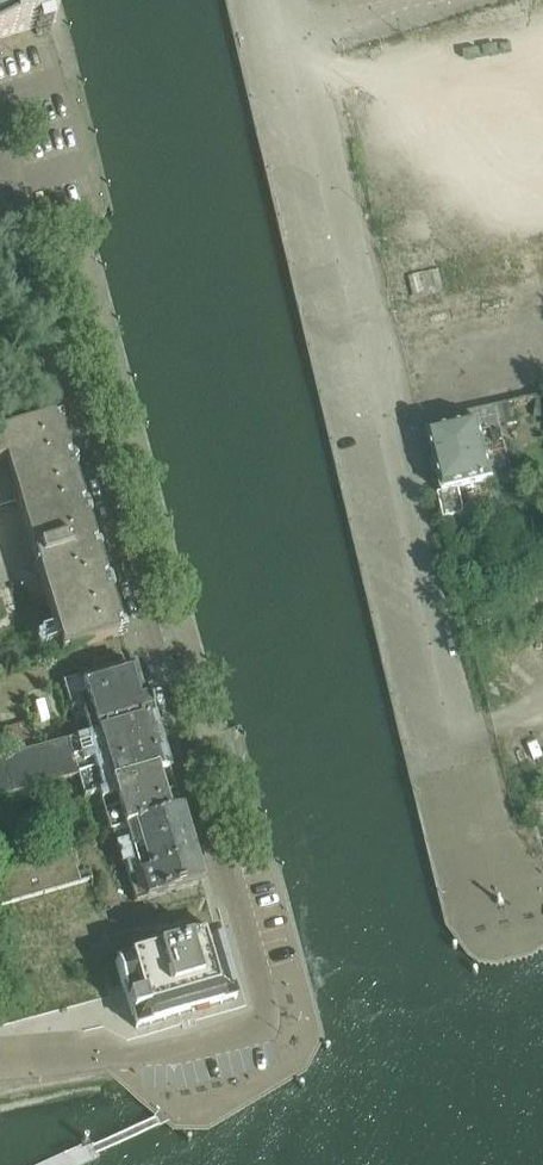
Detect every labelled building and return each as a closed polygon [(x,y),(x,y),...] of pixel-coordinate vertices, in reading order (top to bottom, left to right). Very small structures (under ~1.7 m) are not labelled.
[(49,25),(56,23),(49,0),(0,0),(0,40),(49,25)] [(466,427),(428,437),(443,496),(438,497),(439,499),(444,521),(463,517),(463,516),(464,516),(464,515),(464,514),(465,514),(465,513),(465,512),(464,512),(464,511),(459,485),(493,478),(493,482),(512,478),(502,430),(517,426),(514,416),(497,420),(495,409),(464,417),(466,427)] [(2,436),(69,652),(127,636),(125,630),(124,630),(124,629),(123,628),(122,628),(122,627),(120,627),(119,627),(110,597),(111,597),(111,596),(112,595),(112,594),(113,593),(112,592),(109,582),(108,582),(107,581),(106,581),(105,581),(87,523),(88,523),(89,522),(89,520),(90,519),(90,518),(87,508),(86,508),(85,507),(84,506),(83,506),(82,506),(72,476),(67,460),(55,420),(2,436)] [(15,504),(16,510),(17,510),(0,453),(0,509),(15,504)] [(30,561),(23,574),(35,580),(42,568),(30,561)] [(75,734),(78,742),(153,720),(147,699),(141,695),(140,691),(143,686),(139,675),(135,672),(134,669),(84,684),(82,678),(64,683),(75,723),(85,720),(88,730),(75,734)] [(168,769),(153,720),(78,742),(68,744),(78,780),(84,800),(100,795),(113,791),(111,785),(168,769)] [(10,742),(34,739),(32,723),(8,726),(10,742)] [(68,744),(0,762),(0,800),(78,780),(68,744)] [(124,829),(124,830),(181,814),(168,769),(111,785),(113,791),(100,795),(111,833),(124,829)] [(202,884),(181,814),(124,830),(128,843),(116,847),(122,867),(134,863),(138,876),(129,879),(132,890),(141,887),(145,901),(202,884)] [(89,882),(80,850),(0,872),(0,906),(89,882)] [(203,884),(185,891),(190,904),(208,897),(203,884)] [(217,935),(115,964),(124,995),(125,994),(136,1031),(236,1001),(217,935)]
